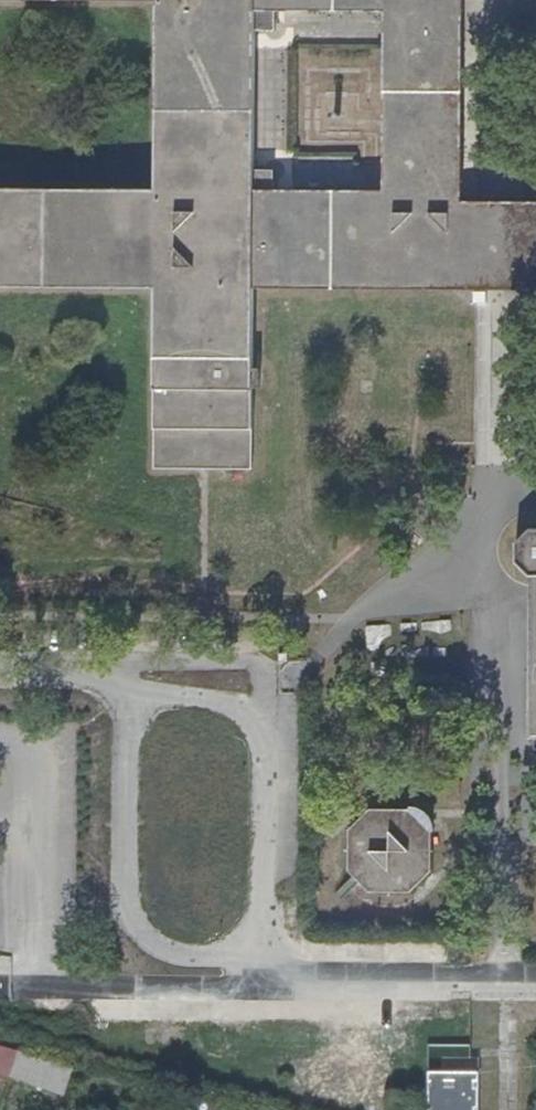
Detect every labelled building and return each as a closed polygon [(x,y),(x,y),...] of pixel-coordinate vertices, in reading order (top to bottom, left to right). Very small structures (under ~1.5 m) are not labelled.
[(254,467),(255,285),(476,286),(488,286),(531,287),(535,287),(535,198),(527,198),(490,198),(464,198),(464,0),(157,0),(156,186),(0,186),(0,284),(155,284),(155,294),(155,466),(203,466),(254,467)] [(276,28),(276,8),(256,8),(256,29),(276,28)] [(256,187),(275,187),(275,167),(255,167),(256,187)] [(517,540),(517,559),(531,573),(531,585),(530,735),(535,735),(535,525),(532,525),(517,540)] [(372,806),(350,827),(350,867),(370,888),(412,889),(433,867),(433,827),(422,815),(413,806),(372,806)] [(8,1078),(17,1053),(0,1047),(0,1075),(8,1078)] [(429,1071),(430,1109),(481,1109),(480,1071),(429,1071)]
